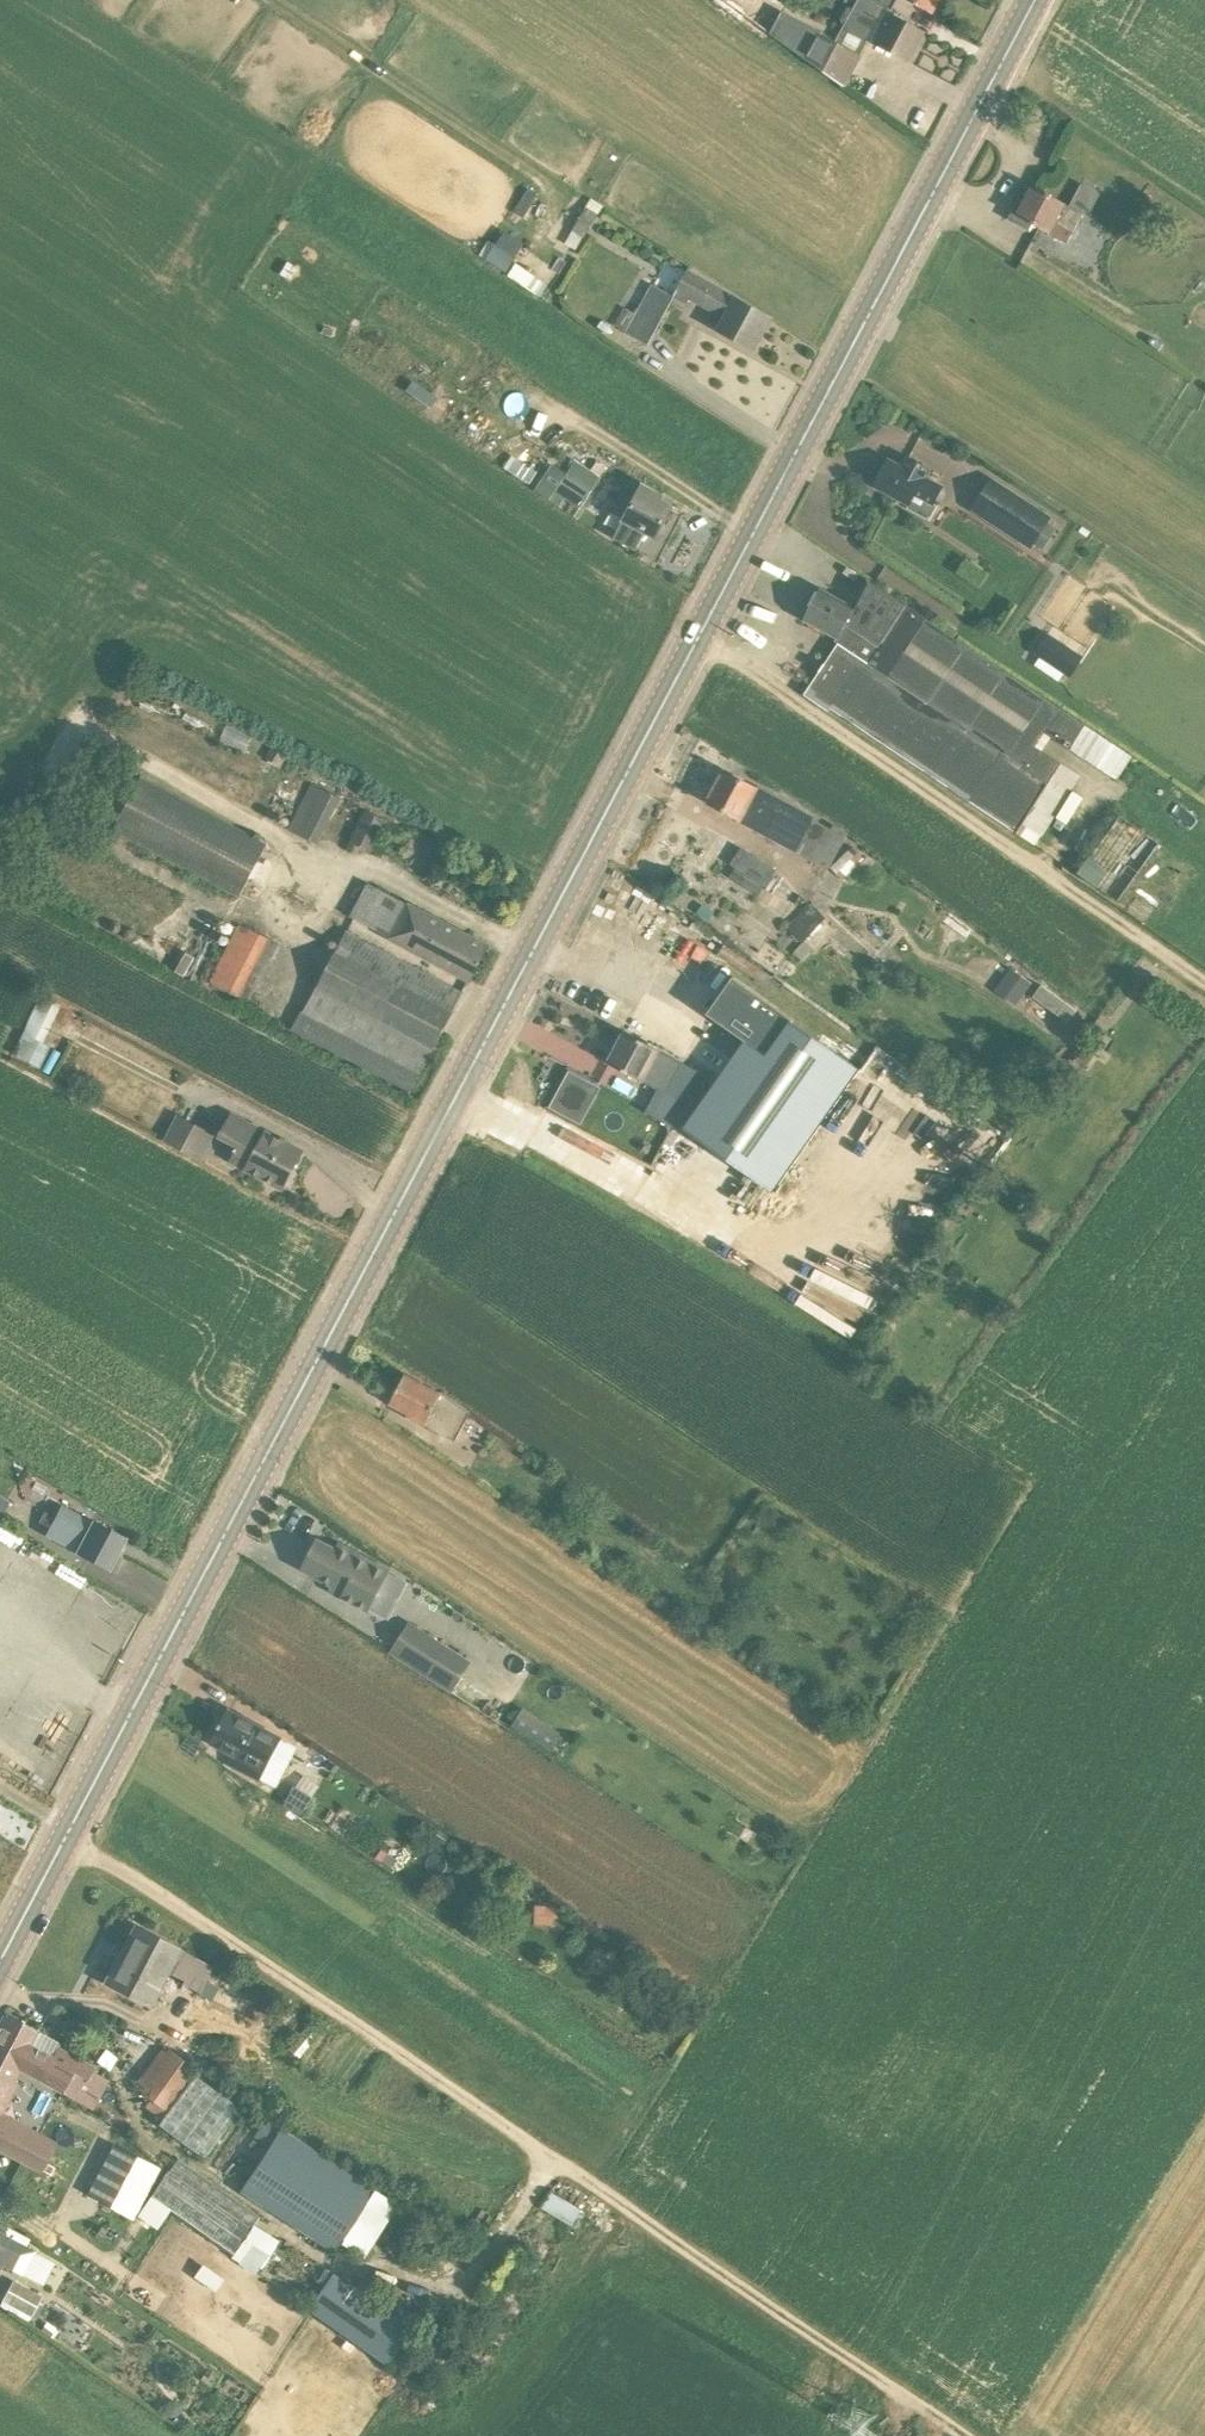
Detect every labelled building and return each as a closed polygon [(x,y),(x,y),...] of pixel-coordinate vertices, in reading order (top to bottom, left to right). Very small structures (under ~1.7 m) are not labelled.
[(874,0),(859,0),(855,9),(851,7),(847,8),(841,20),(843,27),(835,42),(817,32),(802,57),(845,87),(861,57),(859,55),(868,39),(878,44),(877,45),(907,61),(923,31),(893,16),(894,13),(875,1),(874,0)] [(933,12),(939,0),(909,0),(933,12)] [(1031,190),(1026,187),(1017,205),(1022,207),(1015,222),(1030,230),(1033,224),(1050,233),(1068,243),(1084,213),(1033,187),(1031,190)] [(513,212),(524,218),(538,195),(528,188),(513,212)] [(480,255),(502,269),(511,255),(488,241),(480,255)] [(510,260),(503,271),(535,293),(542,282),(510,260)] [(648,346),(675,297),(688,304),(691,299),(726,318),(719,331),(754,350),(771,318),(687,272),(674,296),(654,285),(650,292),(649,292),(636,316),(624,309),(614,328),(648,346)] [(875,486),(910,504),(915,494),(933,504),(936,499),(941,501),(945,493),(940,490),(942,487),(924,477),(928,469),(909,459),(904,469),(889,461),(875,486)] [(568,474),(566,477),(578,485),(589,468),(577,460),(568,474)] [(566,477),(555,493),(580,509),(591,493),(578,485),(566,477)] [(636,550),(645,528),(656,532),(668,503),(656,498),(658,493),(638,485),(634,494),(621,488),(611,513),(624,518),(614,541),(636,550)] [(1013,493),(994,522),(1031,546),(1044,526),(1050,517),(1013,493)] [(809,697),(1014,833),(1034,847),(1041,837),(1042,838),(1081,777),(1043,752),(1051,739),(1116,781),(1133,758),(1116,746),(1117,744),(1113,741),(1112,743),(1086,725),(1084,727),(869,579),(855,606),(822,589),(803,624),(836,641),(834,644),(842,648),(809,697)] [(1049,649),(1032,642),(1025,660),(1069,679),(1082,650),(1053,638),(1049,649)] [(273,744),(265,759),(280,768),(289,753),(273,744)] [(829,870),(848,835),(834,826),(831,830),(814,819),(757,789),(757,788),(725,771),(709,803),(739,819),(738,820),(829,870)] [(141,778),(113,830),(240,897),(267,846),(141,778)] [(311,788),(290,828),(317,842),(338,802),(311,788)] [(366,812),(351,842),(370,852),(385,822),(366,812)] [(1074,871),(1112,900),(1158,841),(1119,812),(1074,871)] [(733,867),(735,869),(766,888),(777,870),(744,850),(733,867)] [(489,946),(429,915),(371,885),(353,919),(471,980),(489,946)] [(809,903),(785,929),(802,945),(826,920),(809,903)] [(242,925),(209,985),(245,1004),(277,944),(242,925)] [(347,932),(295,1031),(413,1092),(436,1047),(464,993),(347,932)] [(1032,984),(1011,969),(996,990),(1017,1005),(1032,984)] [(795,1017),(733,974),(706,1013),(746,1040),(684,1129),(774,1191),(860,1066),(793,1020),(795,1017)] [(1035,980),(1026,993),(1062,1018),(1071,1005),(1035,980)] [(666,1094),(683,1062),(625,1032),(608,1063),(666,1094)] [(52,1047),(43,1043),(30,1037),(24,1034),(15,1055),(42,1068),(52,1047)] [(578,1122),(596,1082),(560,1066),(543,1106),(578,1122)] [(178,1115),(165,1141),(164,1143),(199,1162),(214,1134),(178,1115)] [(283,1188),(302,1152),(232,1115),(221,1136),(240,1146),(232,1161),(283,1188)] [(442,1395),(406,1375),(391,1404),(409,1414),(408,1417),(425,1426),(454,1441),(469,1414),(471,1415),(473,1413),(443,1393),(442,1395)] [(60,1506),(44,1536),(76,1553),(109,1570),(125,1539),(93,1522),(92,1523),(60,1506)] [(336,1550),(318,1541),(303,1569),(346,1591),(343,1597),(368,1610),(389,1571),(339,1545),(336,1550)] [(470,1663),(410,1625),(392,1652),(452,1690),(470,1663)] [(518,1704),(506,1722),(545,1748),(557,1729),(518,1704)] [(280,1763),(263,1753),(265,1750),(266,1750),(274,1735),(256,1726),(256,1725),(228,1710),(211,1742),(240,1757),(240,1756),(256,1765),(250,1775),(267,1785),(280,1763)] [(300,1815),(301,1812),(312,1796),(297,1786),(296,1786),(285,1802),(283,1805),(300,1815)] [(370,1853),(383,1862),(389,1853),(376,1844),(370,1853)] [(554,1906),(536,1905),(535,1923),(554,1924),(554,1906)] [(134,1928),(139,1931),(123,1962),(117,1959),(105,1983),(149,2006),(167,1973),(184,1982),(182,1985),(199,1994),(212,1968),(134,1926),(134,1928)] [(17,2068),(76,2100),(94,2068),(34,2035),(37,2030),(6,2014),(0,2026),(0,2059),(17,2068)] [(139,2084),(135,2089),(167,2114),(195,2076),(197,2073),(166,2049),(164,2052),(160,2049),(136,2081),(139,2084)] [(17,2068),(0,2059),(0,2101),(17,2068)] [(40,2170),(23,2201),(45,2213),(88,2131),(51,2113),(39,2136),(10,2119),(5,2127),(0,2125),(0,2149),(40,2170)] [(375,2190),(262,2118),(250,2137),(267,2148),(238,2192),(334,2254),(375,2190)] [(113,2145),(86,2195),(132,2220),(159,2169),(113,2145)] [(539,2206),(568,2222),(577,2206),(548,2189),(539,2206)] [(251,2225),(230,2257),(238,2262),(237,2264),(254,2276),(277,2242),(251,2225)] [(15,2241),(0,2233),(0,2252),(7,2256),(2,2264),(22,2274),(26,2265),(35,2270),(42,2256),(34,2251),(15,2241)] [(305,2309),(387,2368),(413,2331),(332,2272),(305,2309)] [(42,2297),(12,2281),(2,2301),(32,2317),(42,2297)]
